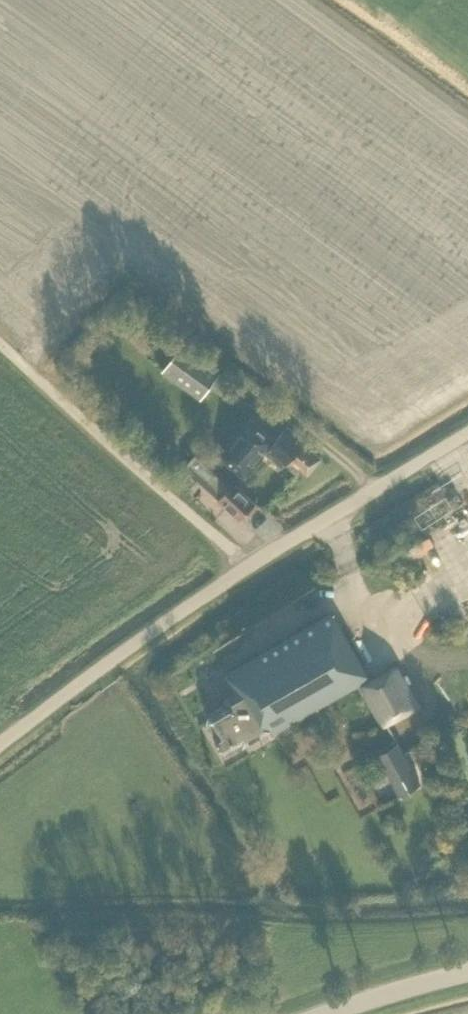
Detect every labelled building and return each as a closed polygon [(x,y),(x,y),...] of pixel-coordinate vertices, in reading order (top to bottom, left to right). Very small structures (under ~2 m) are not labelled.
[(201,399),(221,371),(181,343),(161,371),(201,399)] [(302,441),(304,440),(287,426),(275,440),(250,419),(219,456),(244,477),(265,452),(282,467),(286,463),(296,472),(300,468),(308,474),(321,457),(302,441)] [(240,518),(255,502),(219,469),(203,485),(218,498),(218,499),(240,518)] [(369,681),(332,614),(225,675),(235,693),(225,699),(227,704),(210,713),(208,720),(215,733),(214,734),(216,736),(215,741),(219,748),(223,749),(225,752),(242,742),(243,745),(272,729),(273,733),(359,683),(383,726),(418,706),(395,666),(369,681)] [(399,795),(422,783),(399,741),(376,754),(399,795)]
